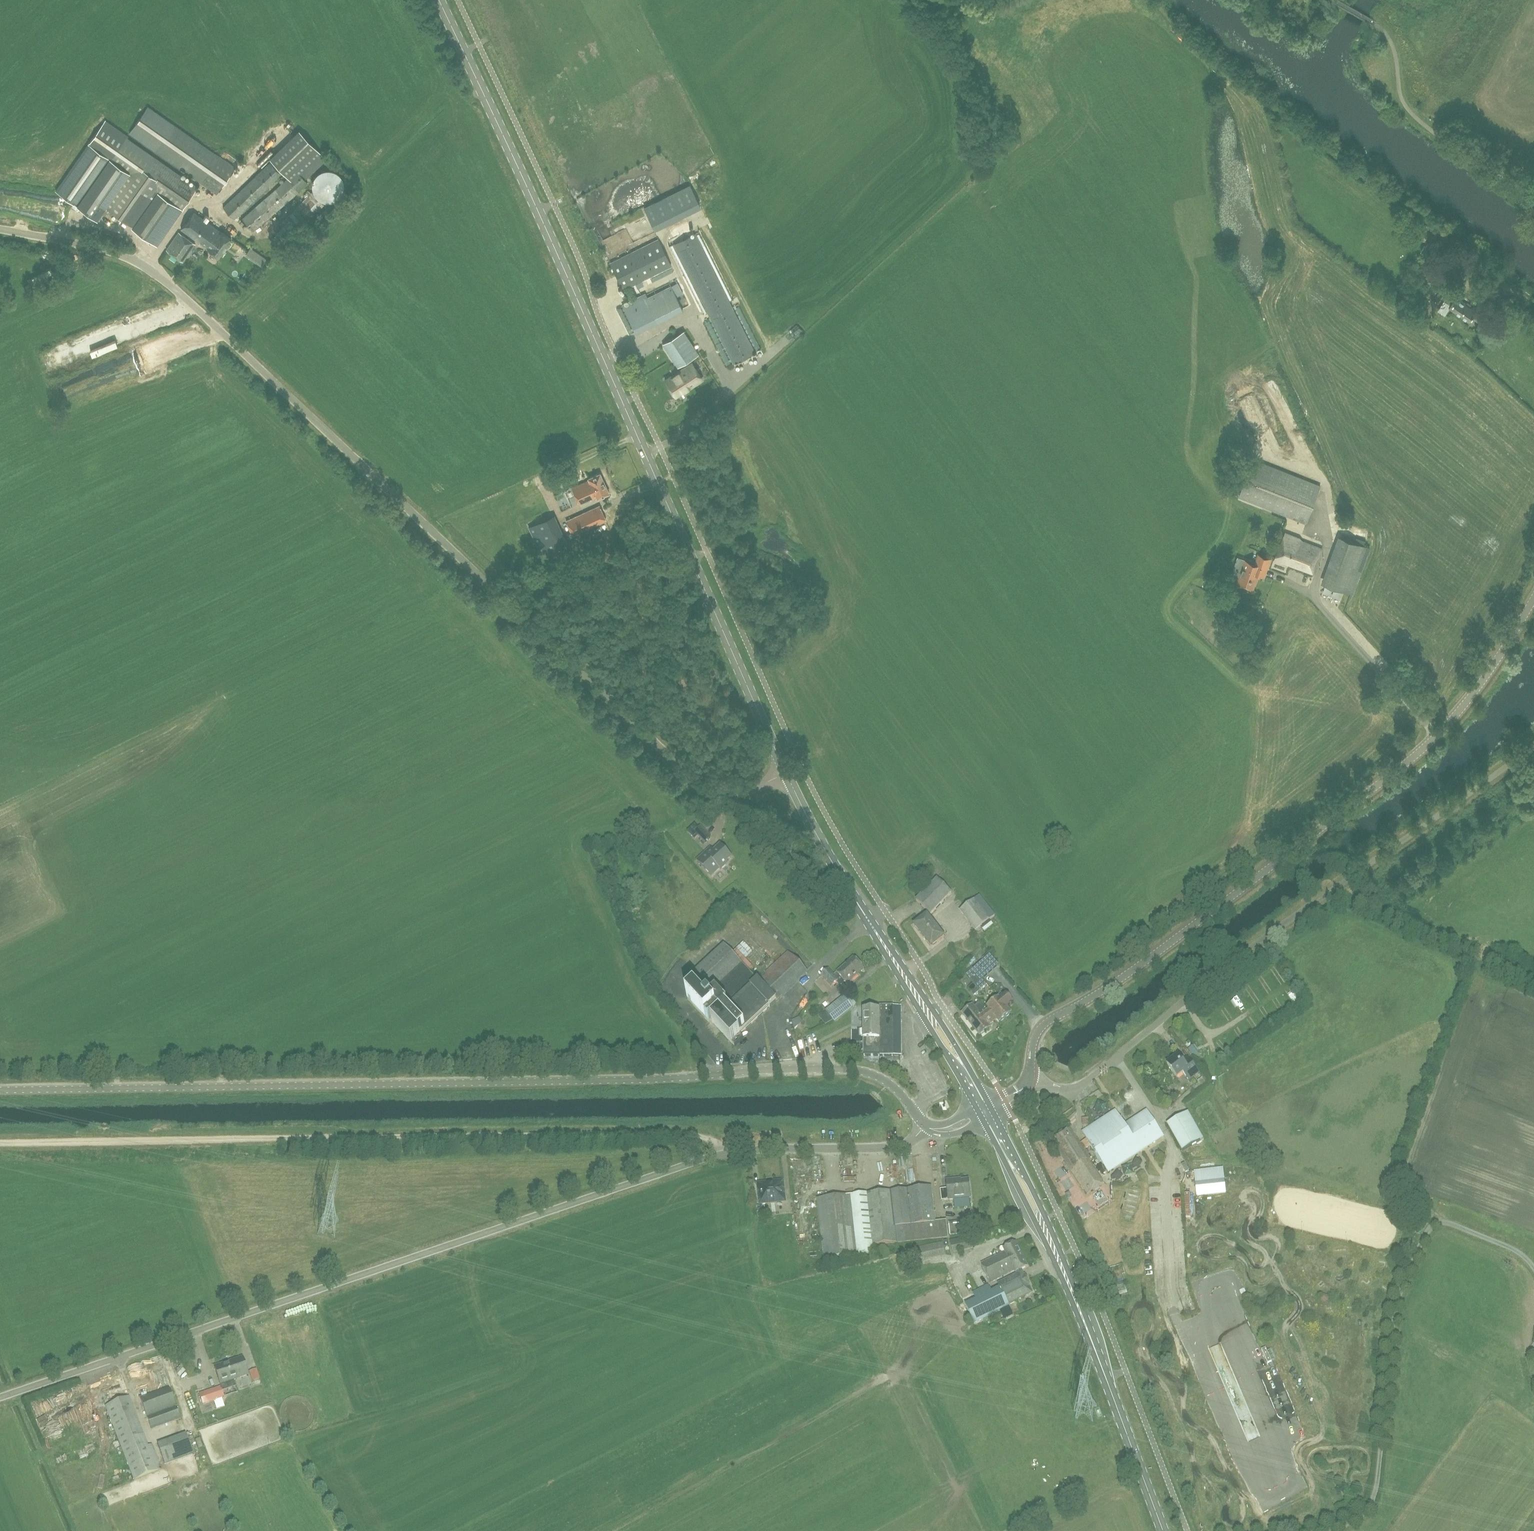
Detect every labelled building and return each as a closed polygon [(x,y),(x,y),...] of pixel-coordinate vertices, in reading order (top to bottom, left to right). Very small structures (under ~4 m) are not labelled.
[(217,193),(236,166),(148,105),(129,132),(217,193)] [(127,135),(105,120),(90,142),(89,142),(55,191),(97,220),(107,207),(136,228),(135,230),(156,246),(179,214),(198,187),(128,137),(129,136),(127,135)] [(253,231),(308,183),(306,180),(328,159),(299,130),(270,158),(288,177),(242,218),(253,231)] [(269,162),(223,207),(235,219),(269,186),(282,174),(269,162)] [(324,200),(330,200),(335,198),(339,194),(342,190),(343,186),(343,181),(341,176),(337,172),(333,169),(328,168),(323,169),(318,171),(314,174),(312,178),(311,182),(311,186),(312,191),(316,195),(319,198),(324,200)] [(324,205),(311,192),(293,210),(279,225),(282,228),(273,238),(282,248),(294,235),(324,205)] [(219,257),(232,239),(194,211),(181,229),(206,248),(207,248),(219,257)] [(183,261),(195,243),(179,232),(166,250),(183,261)] [(733,363),(755,353),(695,232),(673,244),(733,363)] [(623,290),(671,266),(658,239),(610,263),(623,290)] [(1442,275),(1445,269),(1435,262),(1431,267),(1432,268),(1426,277),(1427,278),(1424,282),(1430,286),(1433,282),(1434,283),(1440,274),(1442,275)] [(628,336),(691,304),(677,277),(615,309),(628,336)] [(1456,297),(1449,293),(1444,301),(1450,305),(1449,308),(1469,321),(1472,317),(1478,321),(1484,312),(1478,308),(1476,310),(1456,297)] [(663,341),(677,365),(698,353),(684,329),(663,341)] [(170,349),(196,340),(193,332),(167,341),(170,349)] [(661,353),(655,344),(641,354),(647,363),(661,353)] [(676,395),(702,379),(692,363),(666,380),(676,395)] [(1306,524),(1321,485),(1254,459),(1238,497),(1306,524)] [(597,498),(609,492),(600,472),(588,478),(589,480),(572,487),(580,504),(597,496),(597,498)] [(539,494),(555,526),(575,516),(558,484),(539,494)] [(636,515),(630,502),(607,513),(603,504),(567,520),(574,535),(577,542),(636,515)] [(1313,573),(1322,549),(1299,540),(1300,538),(1285,533),(1275,559),(1313,573)] [(1353,595),(1370,548),(1341,537),(1324,584),(1353,595)] [(1264,576),(1271,558),(1258,554),(1255,564),(1245,560),(1237,584),(1252,589),(1255,579),(1257,574),(1264,576)] [(695,831),(699,836),(705,842),(710,837),(700,826),(699,828),(695,831)] [(726,861),(731,856),(721,846),(714,852),(711,848),(697,861),(711,875),(719,867),(720,869),(727,862),(726,861)] [(930,915),(951,893),(937,879),(916,900),(930,915)] [(993,923),(990,919),(996,915),(980,895),(959,911),(975,931),(981,926),(984,930),(993,923)] [(922,936),(936,925),(927,914),(914,925),(922,936)] [(731,929),(735,926),(731,918),(726,920),(731,929)] [(936,925),(922,936),(931,947),(944,936),(936,925)] [(995,948),(1000,957),(1007,952),(1002,944),(995,948)] [(758,981),(724,945),(696,972),(717,994),(707,1003),(696,992),(688,999),(710,1023),(711,1021),(735,1046),(744,1038),(740,1034),(807,972),(788,952),(758,981)] [(966,975),(979,990),(987,984),(983,978),(999,964),(990,954),(966,975)] [(847,984),(864,968),(854,957),(834,975),(828,969),(821,975),(832,987),(838,981),(841,984),(845,981),(847,984)] [(757,972),(765,964),(762,961),(754,969),(757,972)] [(696,973),(693,975),(684,966),(676,974),(694,992),(705,982),(696,973)] [(993,1020),(996,1018),(1000,1022),(1011,1013),(1007,1008),(1014,1003),(1006,994),(1000,999),(999,998),(988,1007),(990,1009),(987,1012),(993,1020)] [(853,1007),(844,996),(826,1010),(835,1021),(853,1007)] [(987,1012),(979,1002),(973,1007),(973,1006),(963,1013),(980,1035),(990,1027),(988,1025),(993,1020),(987,1012)] [(893,1055),(893,1006),(879,1006),(879,1010),(863,1010),(863,1038),(864,1038),(864,1055),(893,1055)] [(901,1006),(893,1006),(893,1055),(901,1055),(901,1006)] [(1186,1065),(1178,1055),(1167,1064),(1177,1077),(1183,1072),(1189,1080),(1199,1072),(1191,1062),(1186,1065)] [(1064,1122),(1072,1119),(1069,1111),(1061,1114),(1064,1122)] [(1122,1125),(1113,1111),(1080,1132),(1106,1172),(1160,1137),(1144,1112),(1122,1125)] [(1181,1149),(1202,1137),(1188,1111),(1166,1123),(1181,1149)] [(854,1158),(843,1158),(843,1175),(854,1175),(854,1158)] [(1195,1168),(1196,1179),(1225,1178),(1224,1167),(1195,1168)] [(907,1171),(909,1184),(918,1183),(916,1170),(907,1171)] [(961,1180),(960,1178),(946,1180),(947,1190),(941,1191),(941,1189),(940,1189),(942,1200),(971,1197),(969,1179),(961,1180)] [(1197,1197),(1226,1193),(1225,1179),(1195,1182),(1197,1197)] [(784,1199),(782,1181),(772,1182),(772,1181),(772,1184),(768,1185),(767,1182),(767,1183),(757,1184),(760,1204),(777,1202),(777,1199),(784,1199)] [(939,1238),(937,1221),(935,1221),(932,1187),(893,1191),(898,1242),(939,1238)] [(873,1245),(898,1242),(893,1191),(868,1193),(851,1195),(817,1199),(823,1258),(873,1252),(873,1245)] [(950,1234),(977,1231),(975,1219),(949,1222),(950,1234)] [(937,1221),(939,1238),(948,1237),(947,1220),(937,1221)] [(952,1251),(972,1247),(970,1236),(950,1240),(952,1251)] [(917,1261),(945,1254),(942,1242),(914,1248),(917,1261)] [(1016,1272),(1027,1267),(1017,1246),(1014,1242),(1003,1247),(1005,1251),(981,1263),(990,1283),(1015,1271),(1016,1272)] [(975,1299),(964,1304),(974,1323),(985,1318),(1009,1306),(1009,1304),(1033,1292),(1029,1284),(1030,1284),(1025,1274),(1019,1277),(1017,1273),(997,1283),(1000,1289),(992,1293),(988,1285),(972,1293),(975,1299)] [(155,1360),(160,1374),(167,1372),(162,1357),(155,1360)] [(214,1367),(221,1386),(222,1391),(236,1386),(233,1379),(248,1374),(242,1357),(214,1367)] [(252,1379),(260,1376),(257,1369),(249,1372),(252,1379)] [(180,1418),(169,1386),(168,1386),(168,1387),(140,1397),(152,1429),(180,1418)] [(203,1404),(224,1396),(222,1391),(221,1386),(200,1393),(203,1404)] [(146,1440),(129,1396),(105,1405),(134,1480),(161,1469),(149,1439),(146,1440)] [(1158,1400),(1161,1410),(1169,1407),(1166,1398),(1158,1400)] [(56,1414),(60,1424),(86,1413),(83,1404),(56,1414)] [(74,1422),(56,1430),(60,1439),(78,1431),(74,1422)] [(166,1468),(195,1457),(186,1432),(157,1443),(166,1468)]
